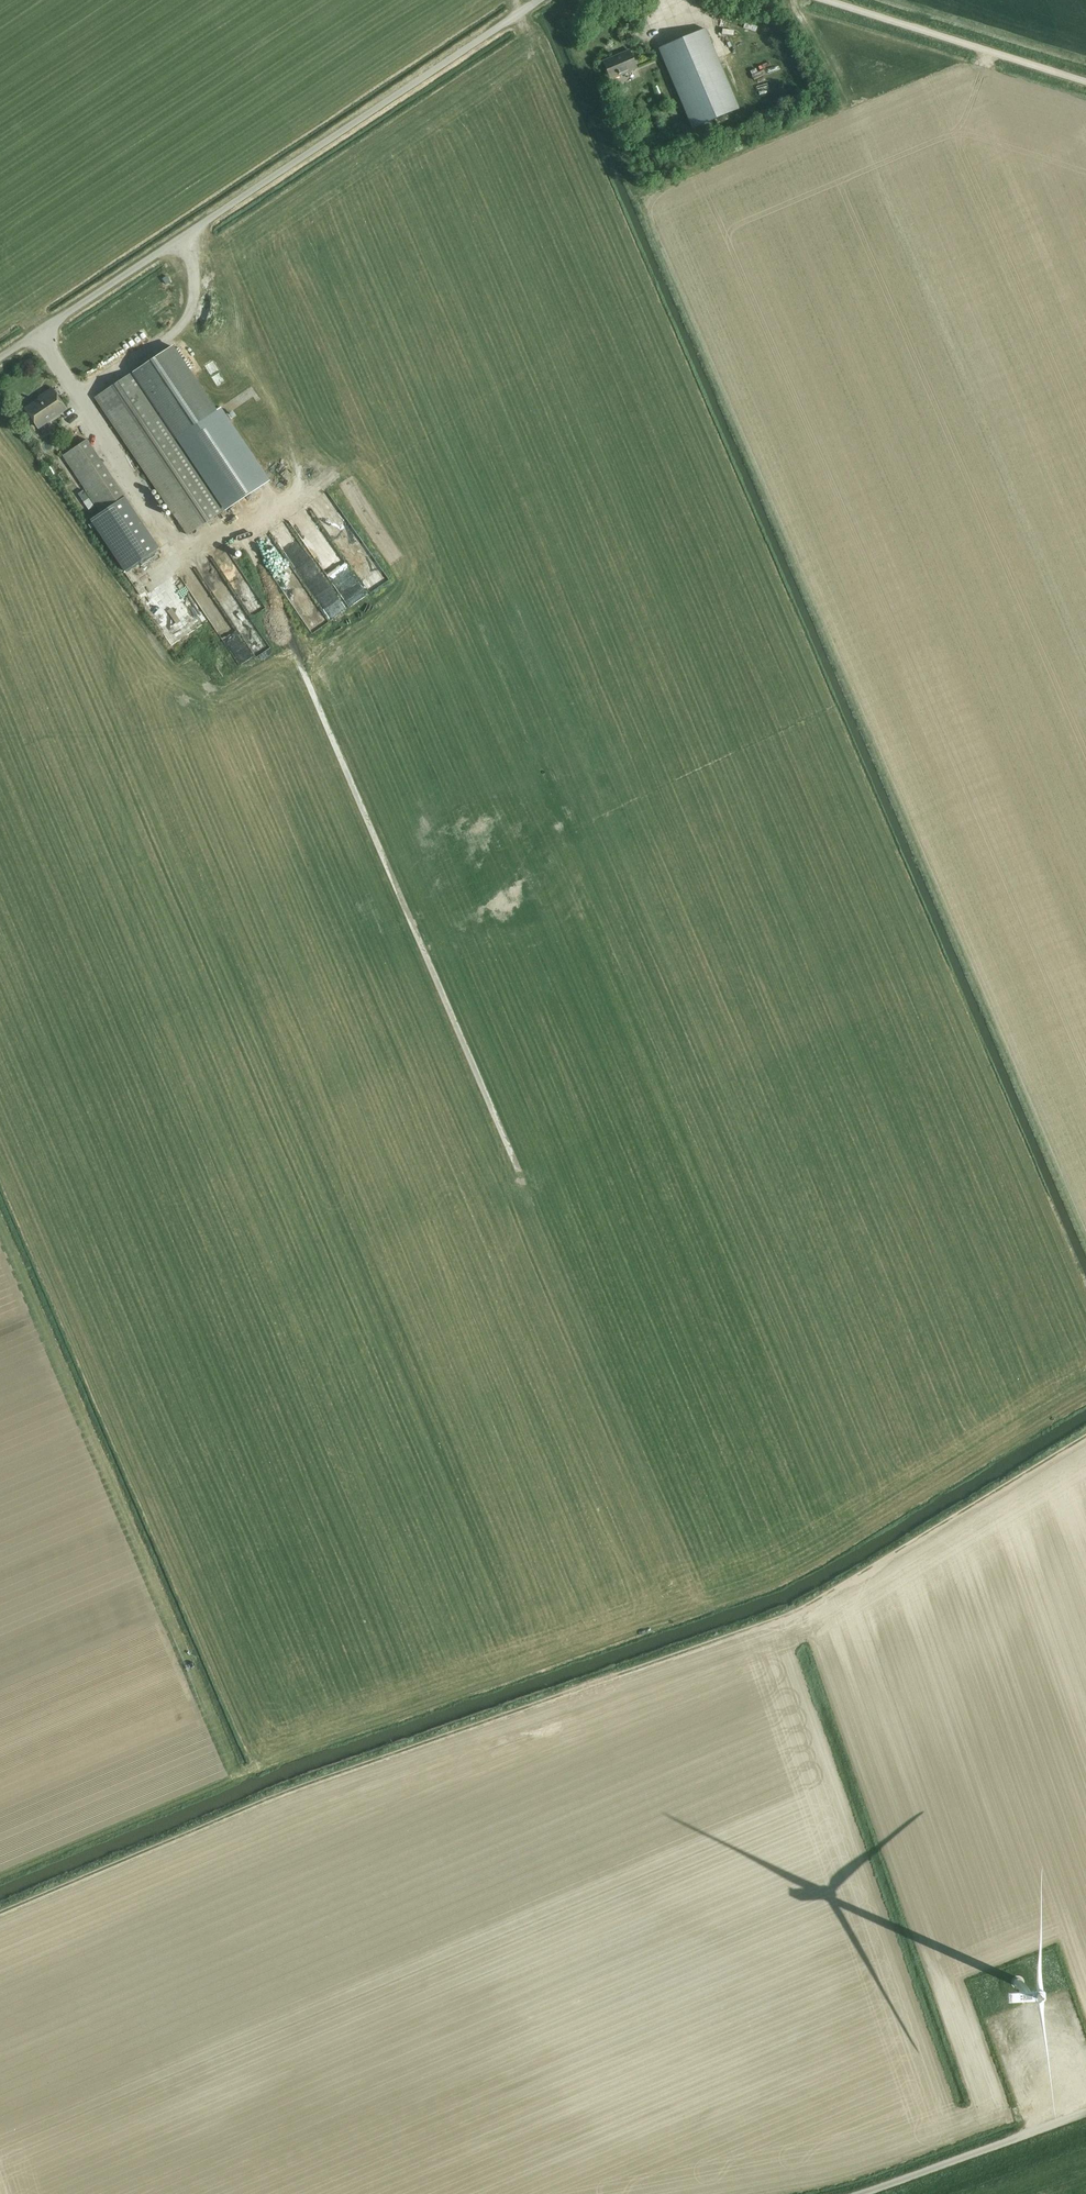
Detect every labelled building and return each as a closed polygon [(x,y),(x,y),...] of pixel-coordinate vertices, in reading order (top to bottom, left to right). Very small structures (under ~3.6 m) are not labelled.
[(738,108),(705,29),(659,48),(692,127),(738,108)] [(611,80),(637,69),(629,50),(603,61),(611,80)] [(215,411),(172,346),(95,397),(188,535),(264,484),(220,419),(253,397),(248,389),(215,411)] [(38,428),(66,409),(53,389),(44,394),(45,396),(25,409),(38,428)] [(87,440),(63,456),(101,513),(90,520),(124,571),(159,548),(125,498),(125,496),(87,440)]
